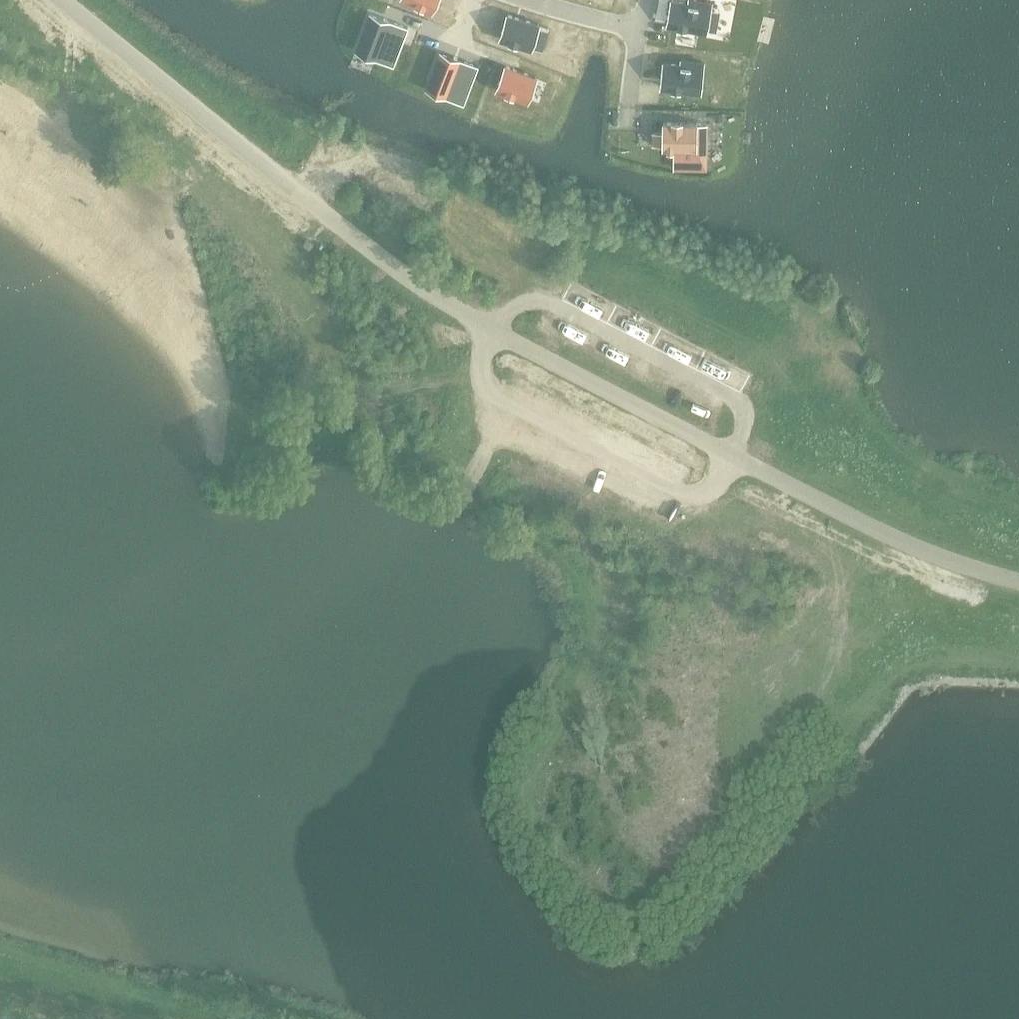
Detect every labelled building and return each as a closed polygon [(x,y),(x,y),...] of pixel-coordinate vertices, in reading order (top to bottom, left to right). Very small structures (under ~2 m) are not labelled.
[(433,11),(438,0),(410,0),(433,11)] [(667,23),(707,31),(712,4),(692,0),(691,0),(690,3),(673,0),(672,0),(667,23)] [(372,13),(361,41),(380,49),(378,56),(395,63),(409,27),(372,13)] [(508,14),(500,37),(532,47),(539,25),(508,14)] [(442,52),(431,80),(450,87),(448,94),(465,101),(479,66),(442,52)] [(664,62),(661,86),(701,90),(704,63),(683,61),(682,64),(664,62)] [(506,66),(497,88),(528,100),(537,78),(506,66)] [(716,112),(715,120),(724,120),(724,112),(716,112)] [(652,131),(652,144),(662,144),(662,148),(673,148),(673,157),(708,158),(708,123),(699,123),(699,120),(663,120),(663,131),(652,131)]
